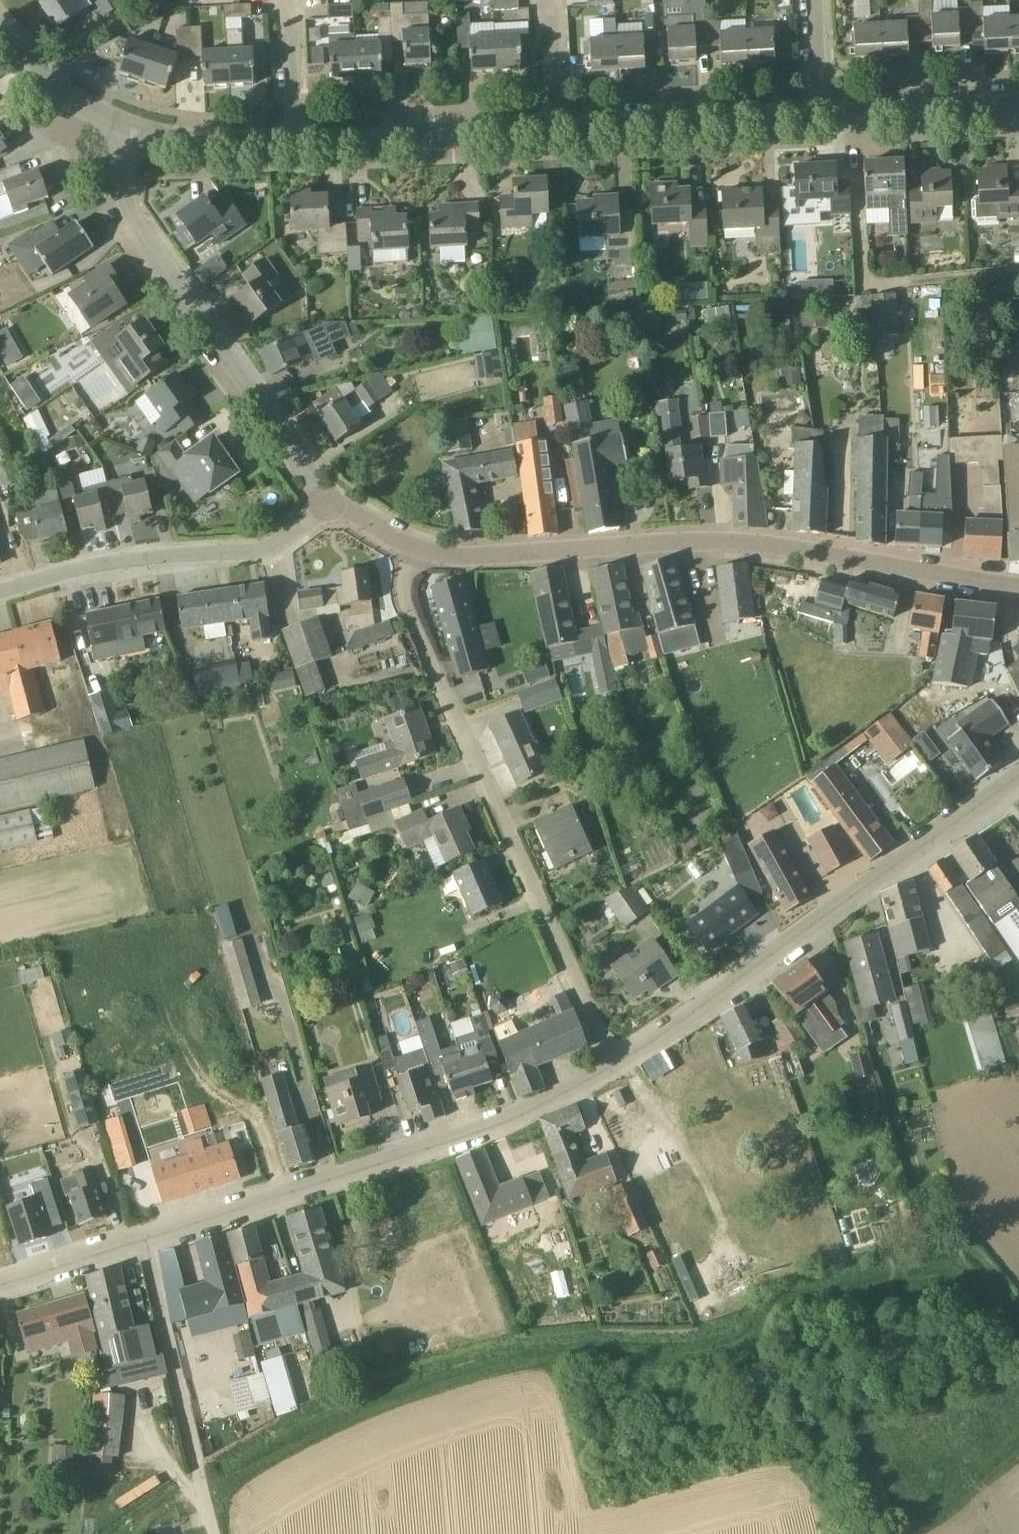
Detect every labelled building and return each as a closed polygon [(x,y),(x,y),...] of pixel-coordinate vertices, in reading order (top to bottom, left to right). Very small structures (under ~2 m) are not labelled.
[(40,4),(57,31),(82,15),(73,0),(47,0),(40,4)] [(98,5),(106,17),(122,6),(119,0),(106,0),(98,5)] [(165,14),(180,6),(176,0),(157,0),(165,14)] [(494,11),(519,10),(519,0),(493,0),(494,11)] [(970,9),(958,10),(958,16),(932,17),(931,1),(918,1),(920,43),(932,42),(933,49),(960,48),(959,35),(971,34),(970,9)] [(391,18),(393,43),(403,42),(404,54),(405,54),(406,67),(432,65),(431,31),(430,31),(428,3),(415,4),(391,5),(390,4),(391,18)] [(227,20),(252,18),(251,5),(226,7),(227,20)] [(353,6),(348,6),(328,7),(328,20),(354,18),(353,6)] [(1011,51),(1010,20),(983,21),(982,8),(971,9),(970,9),(971,34),(984,34),(985,53),(1007,51),(1007,53),(1008,53),(1008,51),(1011,51)] [(457,14),(458,27),(471,26),(470,13),(457,14)] [(645,16),(645,30),(655,29),(654,16),(645,16)] [(707,23),(694,23),(694,16),(667,18),(669,63),(697,61),(696,49),(708,48),(707,23)] [(393,43),(391,18),(383,18),(380,18),(380,36),(355,37),(355,35),(354,35),(357,80),(382,78),(381,65),(383,65),(382,53),(393,53),(393,43)] [(918,18),(906,18),(907,24),(880,26),(882,58),(909,56),(908,44),(920,43),(918,18)] [(1010,20),(1011,51),(1018,51),(1018,19),(1010,20)] [(618,72),(615,20),(604,20),(604,32),(605,41),(590,42),(591,43),(583,44),(584,57),(591,57),(592,73),(614,72),(614,74),(615,73),(616,72),(618,72)] [(643,33),(643,37),(617,38),(616,20),(615,20),(618,72),(645,70),(645,58),(657,57),(656,33),(643,33)] [(329,22),(311,21),(311,35),(328,35),(329,22)] [(707,23),(708,48),(720,47),(721,66),(744,65),(744,67),(745,67),(745,65),(749,65),(747,33),(720,35),(719,22),(707,23)] [(880,26),(854,27),(855,59),(878,58),(878,60),(879,60),(879,58),(882,58),(880,26)] [(202,28),(190,29),(190,39),(202,39),(202,33),(202,28)] [(154,49),(144,82),(167,89),(171,77),(172,77),(176,62),(191,60),(190,39),(190,29),(177,29),(178,57),(154,49)] [(244,51),(243,31),(227,32),(228,51),(230,86),(254,85),(254,72),(255,72),(254,50),(244,51)] [(775,63),(773,32),(747,33),(749,65),(775,63)] [(354,35),(329,36),(331,68),(332,68),(333,81),(357,80),(354,35)] [(521,36),(519,36),(495,38),(497,72),(521,71),(520,58),(522,57),(521,36)] [(131,41),(130,43),(121,40),(120,38),(105,45),(87,54),(92,64),(104,59),(112,61),(116,49),(127,52),(120,74),(144,82),(154,49),(131,41)] [(495,38),(468,39),(469,49),(470,60),(471,60),(472,73),(497,72),(495,38)] [(324,65),(324,48),(312,49),(312,66),(324,65)] [(228,51),(202,52),(203,59),(203,74),(204,74),(205,87),(230,86),(228,51)] [(9,149),(0,137),(0,155),(9,149)] [(908,236),(904,162),(902,162),(902,163),(866,165),(866,164),(864,164),(866,213),(890,212),(891,237),(908,236)] [(20,166),(20,165),(0,172),(0,199),(7,197),(14,216),(29,210),(28,205),(47,198),(48,199),(49,199),(39,170),(38,171),(38,172),(20,179),(16,168),(20,166)] [(836,189),(835,166),(795,168),(797,210),(832,208),(833,216),(852,215),(849,183),(848,183),(848,189),(836,189)] [(1007,193),(1006,168),(988,169),(988,171),(978,172),(979,198),(976,198),(971,203),(972,220),(977,224),(999,223),(999,219),(1018,218),(1018,192),(1007,193)] [(952,208),(953,208),(950,174),(940,174),(940,172),(922,173),(923,187),(910,189),(911,198),(912,224),(953,221),(952,208)] [(546,180),(514,182),(515,204),(502,204),(503,229),(532,227),(532,232),(547,231),(547,215),(549,215),(546,180)] [(706,206),(690,207),(689,190),(676,191),(676,185),(651,186),(653,226),(677,224),(691,223),(692,237),(692,247),(709,246),(706,206)] [(778,204),(762,205),(761,190),(723,192),(725,231),(756,230),(758,256),(781,255),(780,238),(778,204)] [(329,229),(327,197),(311,198),(311,193),(291,194),(294,231),(318,230),(319,256),(348,254),(347,224),(345,224),(345,229),(329,229)] [(634,212),(618,212),(618,198),(594,199),(595,204),(578,204),(580,239),(606,238),(607,251),(636,250),(634,212)] [(216,216),(204,199),(178,217),(197,245),(200,243),(214,233),(219,240),(221,243),(246,225),(227,201),(226,202),(229,206),(216,216)] [(465,234),(479,233),(478,205),(440,207),(441,216),(430,217),(432,249),(441,248),(442,264),(465,263),(465,247),(466,247),(465,234)] [(406,218),(396,218),(395,210),(383,210),(383,214),(373,215),(373,211),(358,212),(360,239),(373,239),(374,264),(408,263),(407,250),(408,250),(406,218)] [(94,248),(77,223),(62,233),(54,222),(35,235),(33,231),(16,242),(28,260),(37,254),(53,276),(94,248)] [(901,259),(900,257),(889,262),(896,275),(906,270),(907,259),(901,259)] [(271,291),(281,284),(276,277),(277,277),(266,260),(244,276),(252,288),(236,299),(253,324),(280,304),(271,291)] [(205,287),(218,278),(209,265),(195,274),(205,287)] [(116,292),(122,287),(107,266),(86,281),(88,284),(70,297),(92,328),(125,305),(116,292)] [(684,283),(684,299),(708,299),(708,282),(684,283)] [(800,300),(799,286),(787,286),(788,300),(800,300)] [(873,296),(876,337),(899,335),(896,295),(873,296)] [(582,308),(581,296),(569,296),(569,309),(582,308)] [(536,304),(543,314),(552,307),(546,298),(536,304)] [(416,307),(411,314),(412,320),(424,320),(424,307),(416,307)] [(729,308),(703,311),(705,326),(731,322),(729,308)] [(822,329),(832,328),(831,315),(820,316),(822,329)] [(491,317),(467,321),(470,340),(458,343),(461,356),(497,349),(491,317)] [(532,319),(533,333),(543,332),(542,318),(532,319)] [(159,364),(153,355),(156,353),(159,350),(154,343),(159,340),(146,321),(118,341),(128,355),(116,363),(134,387),(161,368),(159,364)] [(346,323),(323,324),(332,344),(351,337),(350,336),(346,324),(346,323)] [(346,324),(350,336),(359,333),(355,323),(346,324)] [(692,331),(698,335),(702,328),(695,324),(692,331)] [(272,377),(317,357),(306,333),(262,352),(272,377)] [(801,346),(777,349),(779,364),(803,361),(801,346)] [(22,349),(5,356),(12,369),(28,362),(22,349)] [(499,353),(483,355),(486,381),(503,379),(499,353)] [(583,386),(578,365),(560,369),(566,395),(580,392),(579,387),(583,386)] [(800,367),(782,369),(783,387),(801,386),(800,367)] [(196,412),(189,401),(198,395),(190,384),(186,388),(176,375),(147,396),(137,403),(153,425),(157,423),(165,435),(177,426),(196,412)] [(369,409),(393,392),(382,376),(374,377),(356,390),(351,383),(335,387),(336,388),(313,404),(320,414),(318,416),(337,443),(361,426),(351,411),(364,402),(369,409)] [(34,392),(22,399),(30,411),(42,403),(34,392)] [(561,396),(545,397),(547,423),(563,422),(561,396)] [(621,436),(594,440),(586,401),(576,404),(565,406),(572,445),(590,535),(620,530),(607,466),(626,463),(621,436)] [(678,401),(655,403),(657,418),(662,417),(670,482),(695,479),(696,489),(712,487),(709,461),(702,462),(701,447),(682,450),(679,428),(682,428),(678,401)] [(749,425),(748,408),(736,409),(737,426),(749,425)] [(934,409),(923,409),(925,429),(936,428),(934,409)] [(39,411),(24,420),(41,456),(52,449),(47,438),(50,436),(39,411)] [(725,413),(709,415),(710,426),(711,437),(711,438),(727,437),(725,413)] [(883,442),(883,420),(883,419),(859,418),(857,543),(885,546),(887,442),(883,442)] [(468,420),(443,424),(448,453),(472,450),(468,420)] [(883,442),(887,442),(899,442),(899,420),(883,420),(883,442)] [(546,441),(538,443),(535,423),(512,427),(530,538),(558,536),(546,441)] [(76,432),(71,426),(50,441),(55,447),(76,432)] [(711,437),(710,426),(700,427),(701,438),(711,437)] [(821,446),(818,446),(819,431),(791,430),(790,445),(797,445),(792,533),(826,535),(828,490),(826,490),(821,446)] [(68,440),(71,451),(85,448),(82,436),(68,440)] [(1010,565),(1018,566),(1018,436),(1002,437),(1004,461),(1010,565)] [(142,437),(137,452),(151,457),(156,442),(142,437)] [(1002,437),(949,440),(950,465),(981,463),(984,510),(979,510),(979,522),(966,522),(964,560),(1001,562),(1001,561),(1003,523),(998,462),(1004,461),(1002,437)] [(180,479),(197,503),(211,493),(211,494),(238,474),(236,471),(236,468),(233,463),(230,462),(221,450),(219,446),(216,442),(213,439),(188,457),(176,441),(151,459),(162,492),(180,479)] [(755,460),(754,460),(753,446),(726,446),(726,460),(722,460),(723,486),(735,485),(736,529),(767,528),(755,460)] [(474,484),(518,476),(512,452),(497,456),(445,465),(459,535),(483,531),(474,484)] [(50,481),(40,459),(32,463),(26,466),(36,487),(50,481)] [(574,509),(585,507),(575,459),(565,461),(574,509)] [(0,467),(0,481),(3,488),(18,482),(10,462),(0,467)] [(82,488),(107,483),(103,469),(79,474),(82,488)] [(145,482),(134,485),(132,477),(107,483),(116,517),(128,514),(131,525),(141,522),(140,517),(153,514),(145,482)] [(58,483),(63,503),(74,500),(77,499),(72,480),(58,483)] [(918,547),(922,481),(912,480),(910,515),(897,514),(896,546),(918,547)] [(943,517),(930,516),(932,481),(922,481),(918,547),(941,549),(943,517)] [(116,517),(107,483),(82,489),(84,498),(74,500),(80,525),(82,532),(96,529),(97,533),(107,531),(104,520),(116,517)] [(68,535),(56,485),(32,491),(37,513),(33,513),(40,542),(68,535)] [(188,524),(180,522),(178,535),(191,537),(192,530),(188,524)] [(694,626),(673,560),(643,567),(660,635),(694,626)] [(592,571),(605,625),(612,659),(613,662),(615,673),(629,669),(626,656),(648,651),(651,661),(663,658),(657,636),(645,639),(640,613),(632,615),(622,564),(592,571)] [(752,604),(747,565),(718,568),(720,585),(724,622),(754,619),(754,618),(755,618),(754,604),(752,604)] [(612,659),(605,625),(575,631),(562,568),(530,573),(542,629),(551,648),(553,662),(592,655),(594,663),(612,659)] [(372,603),(367,570),(342,574),(344,588),(298,595),(301,611),(340,605),(340,607),(372,603)] [(461,580),(432,588),(458,680),(488,671),(461,580)] [(893,618),(900,595),(850,580),(848,588),(822,580),(815,601),(801,597),(796,615),(811,617),(833,623),(834,645),(846,644),(846,624),(851,606),(893,618)] [(764,583),(755,582),(753,593),(763,595),(764,583)] [(265,585),(219,592),(224,624),(225,624),(250,620),(254,642),(272,640),(271,637),(270,628),(269,618),(265,585)] [(204,627),(224,624),(219,592),(177,598),(182,630),(204,627)] [(944,601),(916,596),(910,630),(924,632),(919,658),(933,660),(938,634),(938,635),(944,601)] [(143,637),(166,632),(160,601),(86,616),(95,660),(146,650),(143,637)] [(996,608),(976,606),(955,603),(951,631),(944,630),(943,635),(941,635),(933,684),(947,686),(971,689),(978,654),(987,656),(989,642),(992,642),(996,608)] [(319,619),(282,631),(305,700),(324,694),(315,665),(333,658),(319,619)] [(390,622),(354,635),(347,647),(349,653),(395,636),(390,622)] [(496,622),(479,625),(484,649),(501,646),(496,622)] [(61,662),(51,624),(0,638),(0,695),(10,693),(18,721),(45,714),(33,669),(61,662)] [(270,628),(271,637),(279,636),(278,627),(270,628)] [(1007,670),(1018,695),(1018,660),(1007,670)] [(237,666),(241,686),(253,683),(249,663),(237,666)] [(547,664),(523,671),(527,684),(551,677),(547,664)] [(237,666),(194,675),(198,695),(223,689),(224,698),(243,694),(241,686),(237,666)] [(273,676),(277,692),(297,687),(293,672),(273,676)] [(562,700),(555,679),(517,693),(524,714),(562,700)] [(110,688),(90,695),(103,737),(134,729),(128,710),(118,713),(110,688)] [(388,700),(394,717),(406,713),(400,696),(388,700)] [(1002,764),(986,741),(1009,725),(1004,718),(991,699),(955,726),(959,731),(947,740),(966,765),(977,782),(1002,764)] [(435,755),(419,708),(406,713),(394,717),(386,720),(394,742),(385,745),(387,752),(357,763),(363,780),(435,755)] [(519,713),(517,714),(492,725),(518,784),(546,771),(519,713)] [(890,714),(864,733),(886,765),(914,746),(890,714)] [(924,731),(913,739),(929,761),(940,753),(924,731)] [(0,761),(0,810),(95,788),(85,741),(0,761)] [(320,763),(317,756),(310,758),(312,765),(320,763)] [(835,766),(832,768),(827,761),(805,776),(870,863),(893,845),(835,766)] [(560,766),(544,773),(549,784),(565,777),(560,766)] [(412,803),(404,781),(359,796),(356,785),(337,791),(350,831),(369,825),(367,818),(392,810),(412,803)] [(761,810),(767,822),(779,815),(773,804),(761,810)] [(573,807),(561,812),(535,824),(556,869),(573,862),(593,853),(573,807)] [(0,819),(0,852),(54,839),(46,808),(0,819)] [(424,811),(396,824),(396,825),(407,849),(423,842),(436,869),(475,852),(462,824),(466,822),(459,808),(425,824),(420,814),(424,812),(424,811)] [(369,825),(350,831),(353,840),(396,825),(396,824),(392,810),(367,818),(369,825)] [(833,826),(808,840),(828,875),(852,861),(833,826)] [(325,831),(315,834),(317,841),(327,838),(325,831)] [(774,831),(749,845),(786,914),(812,900),(774,831)] [(738,837),(721,845),(735,879),(752,871),(738,837)] [(976,837),(952,853),(971,882),(966,885),(977,900),(995,927),(1018,962),(1018,901),(976,837)] [(326,839),(318,841),(320,846),(322,846),(325,857),(333,854),(330,843),(327,844),(326,839)] [(1006,952),(943,860),(928,870),(945,895),(942,897),(988,964),(1006,952)] [(483,861),(454,874),(473,918),(502,905),(483,861)] [(331,874),(320,877),(324,889),(335,885),(331,874)] [(912,882),(881,892),(898,960),(930,950),(912,882)] [(375,894),(358,883),(349,898),(366,909),(375,894)] [(650,912),(633,887),(604,900),(607,903),(623,928),(650,912)] [(758,916),(737,887),(687,924),(708,952),(758,916)] [(355,919),(365,944),(377,939),(373,930),(376,929),(370,913),(355,919)] [(341,929),(324,934),(327,944),(344,939),(341,929)] [(894,1000),(876,936),(846,944),(864,1009),(894,1000)] [(243,940),(222,946),(242,1011),(262,1005),(243,940)] [(677,976),(653,942),(613,969),(634,999),(655,983),(658,989),(677,976)] [(463,959),(450,965),(454,975),(467,969),(463,959)] [(828,992),(806,962),(773,985),(795,1016),(817,1045),(840,1028),(819,999),(828,992)] [(22,986),(33,983),(30,970),(18,973),(22,986)] [(367,972),(358,975),(363,994),(373,991),(367,972)] [(925,986),(905,990),(913,1027),(933,1023),(925,986)] [(537,1067),(573,1053),(588,1048),(574,1011),(573,1011),(565,993),(548,1000),(557,1018),(519,1035),(513,1022),(494,1030),(519,1098),(545,1090),(537,1067)] [(987,1000),(959,1009),(978,1070),(1006,1061),(987,1000)] [(906,1005),(893,1009),(907,1065),(919,1062),(913,1038),(914,1038),(906,1005)] [(746,1006),(721,1018),(738,1053),(735,1054),(739,1067),(765,1058),(760,1043),(764,1041),(746,1006)] [(493,1082),(489,1070),(499,1067),(490,1040),(482,1015),(471,1019),(470,1019),(451,1025),(459,1046),(458,1046),(475,1096),(473,1089),(493,1082)] [(787,1015),(774,1023),(789,1046),(801,1038),(787,1015)] [(475,1096),(458,1046),(441,1052),(430,1018),(428,1019),(423,1021),(416,1023),(420,1036),(424,1049),(427,1058),(436,1086),(448,1082),(454,1103),(475,1096)] [(684,1035),(638,1065),(649,1083),(696,1053),(684,1035)] [(390,1046),(378,1049),(385,1071),(397,1068),(390,1046)] [(398,1078),(409,1114),(422,1110),(426,1122),(446,1116),(436,1086),(424,1049),(403,1056),(409,1074),(398,1078)] [(796,1049),(780,1054),(789,1082),(805,1077),(796,1049)] [(871,1076),(872,1076),(865,1052),(849,1057),(863,1104),(878,1100),(871,1076)] [(381,1099),(371,1066),(356,1071),(355,1069),(324,1079),(338,1126),(370,1116),(367,1103),(381,1099)] [(92,1090),(86,1069),(63,1076),(79,1129),(102,1123),(92,1090)] [(92,1090),(102,1123),(116,1171),(138,1166),(123,1118),(126,1118),(116,1083),(115,1084),(112,1074),(93,1079),(96,1089),(92,1090)] [(635,1187),(665,1174),(625,1082),(595,1095),(635,1187)] [(287,1092),(268,1097),(289,1170),(316,1162),(305,1126),(298,1128),(287,1092)] [(585,1128),(577,1106),(541,1120),(570,1199),(615,1181),(606,1157),(584,1166),(572,1134),(585,1128)] [(186,1113),(193,1134),(211,1128),(204,1107),(186,1113)] [(901,1110),(887,1114),(890,1128),(895,1127),(897,1126),(900,1124),(901,1122),(902,1120),(902,1117),(901,1110)] [(241,1179),(230,1144),(206,1151),(203,1142),(149,1159),(163,1204),(241,1179)] [(552,1198),(541,1172),(522,1179),(498,1189),(482,1149),(457,1159),(483,1225),(552,1198)] [(90,1171),(76,1175),(81,1191),(70,1195),(80,1227),(106,1219),(90,1171)] [(1,1205),(16,1249),(49,1238),(47,1229),(60,1224),(45,1175),(28,1181),(32,1195),(1,1205)] [(627,1186),(614,1191),(619,1203),(611,1206),(620,1226),(624,1225),(627,1234),(644,1228),(627,1186)] [(291,1279),(302,1319),(304,1318),(317,1360),(333,1355),(319,1309),(315,1310),(313,1301),(344,1292),(319,1209),(290,1218),(307,1274),(291,1279)] [(929,1215),(924,1212),(918,1213),(916,1220),(917,1225),(923,1228),(928,1226),(931,1221),(929,1215)] [(291,1279),(270,1284),(263,1259),(255,1227),(229,1234),(258,1343),(305,1330),(302,1319),(291,1279)] [(225,1236),(197,1243),(208,1284),(185,1291),(174,1249),(159,1253),(172,1324),(194,1318),(197,1334),(248,1321),(225,1236)] [(657,1249),(646,1254),(653,1269),(664,1263),(657,1249)] [(667,1268),(653,1274),(660,1291),(674,1286),(667,1268)] [(120,1269),(87,1277),(109,1368),(127,1365),(142,1362),(156,1358),(149,1325),(134,1328),(120,1269)] [(96,1332),(86,1294),(74,1297),(17,1314),(27,1351),(58,1342),(59,1343),(68,1341),(73,1358),(99,1350),(93,1333),(96,1332)] [(558,1314),(563,1316),(568,1315),(570,1310),(569,1304),(564,1302),(558,1303),(556,1308),(558,1314)] [(675,1317),(676,1321),(680,1323),(684,1323),(686,1319),(686,1315),(682,1312),(678,1313),(675,1317)] [(250,1333),(234,1337),(240,1361),(256,1357),(250,1333)] [(285,1357),(262,1364),(276,1413),(299,1406),(285,1357)] [(93,1426),(92,1435),(121,1437),(122,1428),(125,1384),(97,1385),(93,1426)] [(88,1456),(80,1455),(80,1448),(61,1446),(59,1469),(55,1469),(54,1481),(85,1482),(88,1456)]
